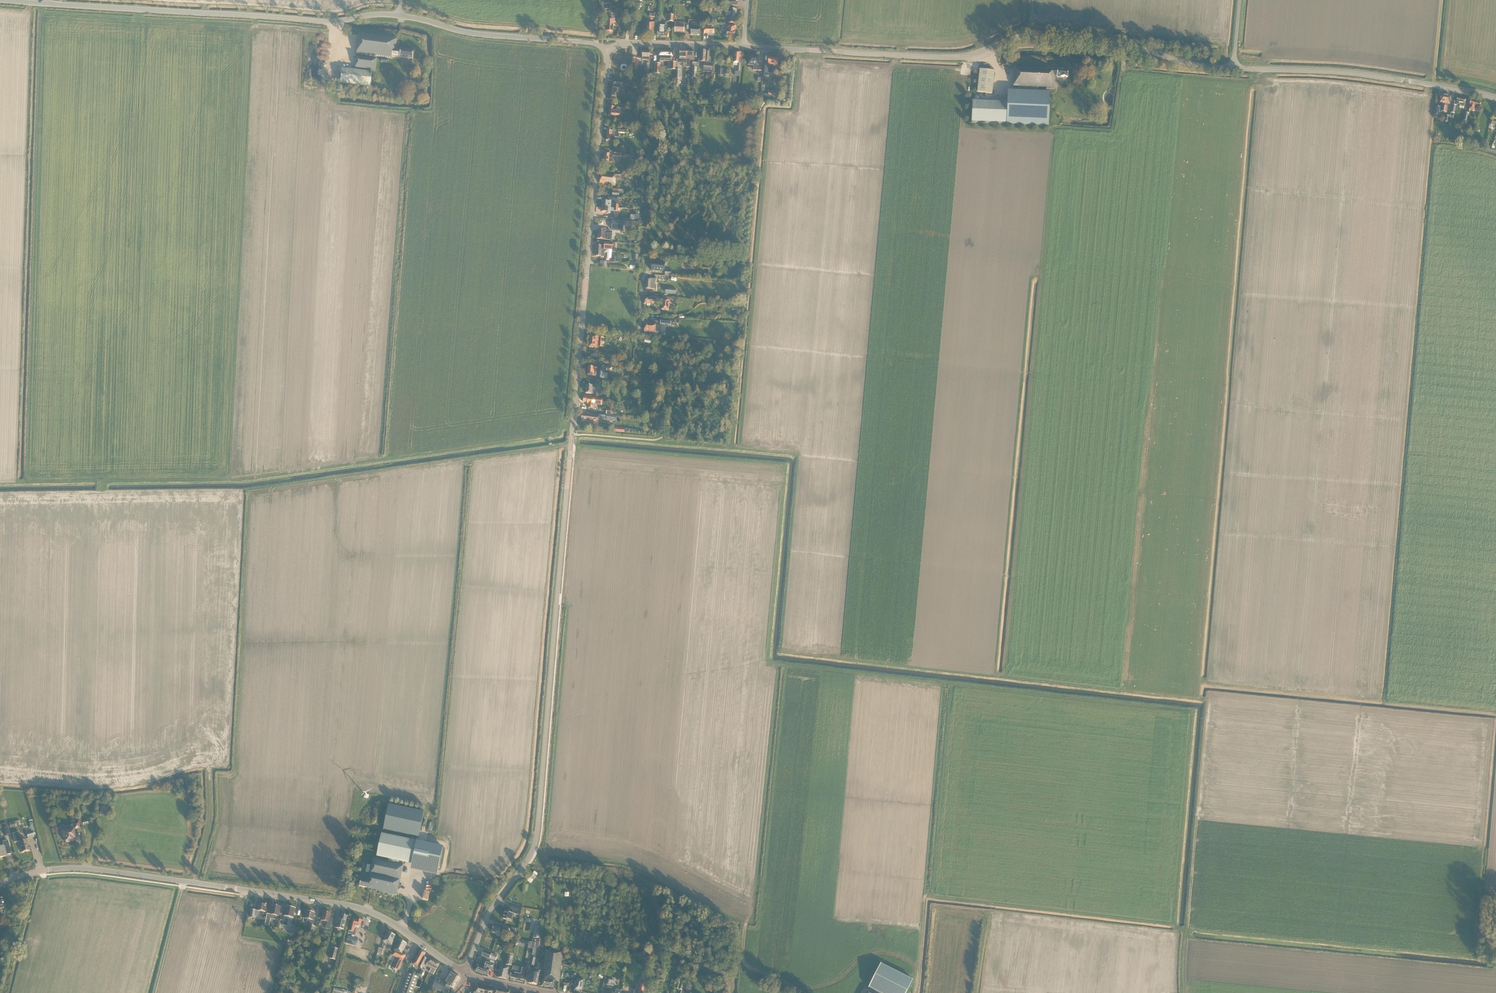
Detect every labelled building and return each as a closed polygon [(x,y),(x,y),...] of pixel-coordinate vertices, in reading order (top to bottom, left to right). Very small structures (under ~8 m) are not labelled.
[(729,10),(729,11),(726,10),(725,17),(726,17),(726,19),(729,19),(728,23),(736,24),(737,10),(731,10),(729,10)] [(614,17),(608,16),(608,17),(606,17),(606,18),(605,18),(605,24),(603,24),(603,31),(613,32),(613,26),(616,26),(616,19),(614,19),(614,17)] [(653,34),(655,23),(647,22),(646,34),(651,34),(653,34)] [(684,22),(675,22),(675,33),(684,33),(684,22)] [(700,28),(700,25),(700,23),(691,23),(691,24),(691,28),(691,35),(700,35),(700,28)] [(735,37),(736,26),(727,25),(726,31),(727,31),(727,36),(735,37)] [(667,32),(665,31),(665,27),(663,27),(661,26),(660,26),(658,26),(658,31),(657,36),(666,37),(667,32)] [(396,50),(397,42),(397,38),(359,34),(356,69),(376,71),(377,58),(375,58),(375,56),(392,58),(392,56),(413,59),(414,51),(401,50),(401,51),(396,50)] [(673,52),(666,51),(659,51),(659,56),(659,61),(672,62),(672,57),(673,57),(673,52)] [(713,64),(708,64),(709,51),(701,51),(700,61),(704,62),(703,71),(712,72),(713,64)] [(734,63),(737,63),(738,63),(739,63),(740,63),(741,63),(742,52),(733,51),(733,56),(734,56),(734,63)] [(650,52),(642,52),(642,60),(650,60),(650,55),(653,55),(653,52),(650,52)] [(749,56),(748,65),(754,65),(754,70),(761,71),(762,62),(758,62),(759,57),(749,56)] [(769,58),(768,65),(765,64),(764,76),(768,76),(768,73),(773,74),(773,66),(778,66),(778,59),(769,58)] [(1048,68),(1014,66),(1013,92),(1038,93),(1038,88),(1054,89),(1055,76),(1057,76),(1068,77),(1068,70),(1048,69),(1048,68)] [(372,72),(342,69),(341,84),(370,88),(372,72)] [(992,94),(995,71),(980,70),(977,92),(992,94)] [(625,90),(625,81),(612,80),(612,87),(611,89),(611,93),(610,99),(620,100),(620,97),(619,97),(620,90),(625,90)] [(1007,103),(972,101),(972,123),(1048,126),(1050,93),(1038,93),(1013,92),(1013,97),(1008,97),(1007,103)] [(1456,104),(1460,105),(1460,108),(1464,109),(1466,99),(1458,98),(1456,104)] [(1479,110),(1481,102),(1471,100),(1470,106),(1469,110),(1474,111),(1475,109),(1479,110)] [(620,116),(621,110),(616,110),(617,107),(609,107),(609,116),(614,116),(620,116)] [(618,132),(615,131),(607,131),(606,141),(614,141),(615,137),(619,137),(619,133),(624,133),(627,133),(627,130),(624,129),(618,129),(618,132)] [(621,157),(621,152),(614,151),(614,154),(610,153),(605,153),(604,162),(609,162),(612,162),(612,156),(621,157)] [(615,186),(616,178),(615,178),(615,175),(604,173),(604,174),(601,174),(600,183),(603,184),(603,185),(615,186)] [(611,208),(602,207),(602,212),(606,213),(606,214),(610,214),(610,215),(610,219),(614,219),(614,214),(614,212),(614,208),(611,208)] [(623,231),(624,225),(623,225),(624,222),(624,221),(612,220),(612,222),(612,225),(612,226),(612,229),(612,230),(623,231)] [(612,232),(598,230),(597,239),(611,240),(612,232)] [(604,246),(597,245),(596,256),(604,257),(605,249),(613,250),(613,248),(615,248),(616,244),(605,243),(604,246)] [(651,270),(664,272),(665,263),(661,262),(660,264),(652,263),(651,270)] [(646,289),(654,289),(655,289),(655,279),(646,279),(646,289)] [(647,304),(647,305),(650,305),(650,304),(656,304),(656,302),(662,302),(661,310),(669,310),(670,301),(670,298),(663,297),(663,298),(650,296),(650,297),(644,297),(644,304),(646,304),(647,304)] [(671,325),(671,320),(674,320),(674,317),(668,317),(668,320),(661,319),(660,324),(671,325)] [(655,333),(656,323),(651,323),(650,324),(645,323),(644,331),(650,332),(650,333),(655,333)] [(603,347),(604,338),(600,338),(600,337),(590,336),(589,347),(599,348),(599,347),(603,347)] [(594,376),(597,376),(597,378),(603,379),(604,369),(598,368),(594,368),(588,367),(587,376),(594,376)] [(596,389),(597,386),(593,386),(587,385),(586,393),(592,394),(592,389),(596,389)] [(583,402),(588,402),(588,403),(602,405),(602,398),(584,397),(583,402)] [(598,425),(599,417),(599,416),(599,415),(599,414),(582,412),(582,420),(588,421),(587,424),(598,425)] [(101,805),(99,815),(107,816),(108,806),(101,805)] [(425,813),(390,805),(384,830),(420,837),(425,813)] [(0,824),(4,836),(10,835),(6,822),(0,824)] [(66,842),(71,841),(74,841),(74,838),(75,837),(74,830),(80,829),(79,822),(73,824),(73,825),(64,827),(63,825),(59,826),(60,833),(62,833),(63,837),(65,836),(66,842)] [(26,840),(23,841),(22,838),(21,838),(19,832),(12,833),(15,843),(20,842),(22,852),(29,850),(26,840)] [(389,860),(373,857),(368,880),(365,880),(366,879),(361,878),(360,886),(372,888),(371,891),(397,896),(404,864),(403,863),(403,861),(413,863),(413,864),(439,870),(444,848),(383,835),(379,856),(390,858),(389,860)] [(8,840),(3,842),(4,846),(0,847),(0,858),(7,856),(7,855),(11,854),(8,840)] [(429,901),(431,888),(421,886),(419,899),(429,901)] [(265,912),(267,904),(261,903),(260,907),(259,906),(258,911),(251,909),(250,917),(255,918),(255,916),(263,918),(264,912),(265,912)] [(506,911),(503,919),(512,921),(515,914),(518,915),(521,906),(512,903),(509,912),(506,911)] [(279,906),(278,906),(273,905),(271,914),(268,914),(265,925),(269,926),(271,919),(276,920),(276,916),(279,916),(281,906),(280,906),(279,906)] [(293,907),(292,908),(287,906),(285,916),(282,915),(280,920),(284,921),(283,925),(288,926),(289,919),(292,919),(290,925),(295,926),(297,919),(294,918),(296,908),(295,908),(293,907)] [(313,936),(314,934),(316,927),(313,926),(313,925),(314,924),(315,921),(313,920),(314,917),(313,917),(314,913),(312,912),(312,911),(311,910),(310,910),(310,909),(309,910),(308,910),(308,911),(306,918),(308,919),(307,923),(310,924),(308,932),(312,933),(311,935),(313,936)] [(330,930),(331,926),(330,926),(330,925),(331,926),(333,919),(330,918),(331,913),(324,912),(323,917),(322,917),(321,919),(322,919),(322,921),(328,922),(328,925),(326,924),(325,928),(330,930)] [(344,929),(348,916),(342,915),(341,917),(339,917),(338,923),(336,922),(335,927),(344,929)] [(360,927),(362,920),(358,919),(358,920),(353,919),(352,925),(351,924),(350,931),(349,930),(348,933),(356,935),(357,932),(354,932),(356,926),(360,927)] [(503,930),(510,932),(514,933),(516,933),(518,929),(516,928),(515,929),(512,928),(504,925),(503,927),(494,924),(492,932),(496,933),(496,934),(501,936),(503,930)] [(393,941),(395,936),(392,934),(392,933),(391,933),(390,933),(389,932),(386,938),(385,938),(383,941),(392,945),(394,941),(393,941)] [(356,946),(358,939),(348,936),(346,943),(356,946)] [(402,953),(407,944),(399,940),(395,950),(393,955),(398,958),(393,968),(398,970),(406,955),(402,953)] [(339,950),(332,948),(329,959),(336,960),(339,950)] [(421,969),(427,959),(424,957),(426,953),(421,950),(416,958),(415,957),(411,964),(421,969)] [(559,982),(563,953),(545,950),(543,968),(545,968),(544,972),(543,972),(542,979),(543,979),(542,986),(554,988),(555,981),(559,982)] [(482,956),(486,957),(496,961),(498,956),(493,954),(488,952),(487,952),(484,951),(482,956)] [(509,968),(508,968),(509,965),(512,966),(513,957),(514,953),(509,952),(508,956),(506,967),(500,966),(498,977),(506,979),(509,968)] [(436,971),(440,964),(430,958),(426,965),(432,968),(430,972),(434,974),(436,971)] [(491,960),(485,958),(483,965),(479,963),(476,971),(488,975),(490,969),(494,970),(495,964),(494,964),(495,962),(491,960)] [(869,987),(882,992),(906,992),(913,981),(880,964),(869,987)] [(525,980),(528,967),(522,965),(521,968),(513,966),(512,969),(512,970),(512,972),(510,977),(525,980)] [(537,985),(540,972),(530,970),(529,977),(530,977),(529,983),(537,985)] [(433,989),(436,990),(436,989),(447,992),(448,992),(450,988),(451,986),(453,987),(459,976),(450,971),(445,981),(437,977),(433,987),(434,988),(433,989)] [(419,977),(409,973),(401,992),(413,992),(419,977)] [(584,980),(581,979),(576,979),(576,981),(573,980),(572,984),(575,985),(574,990),(582,992),(584,980)] [(675,988),(679,989),(682,990),(685,983),(681,981),(680,983),(677,982),(675,988)]
